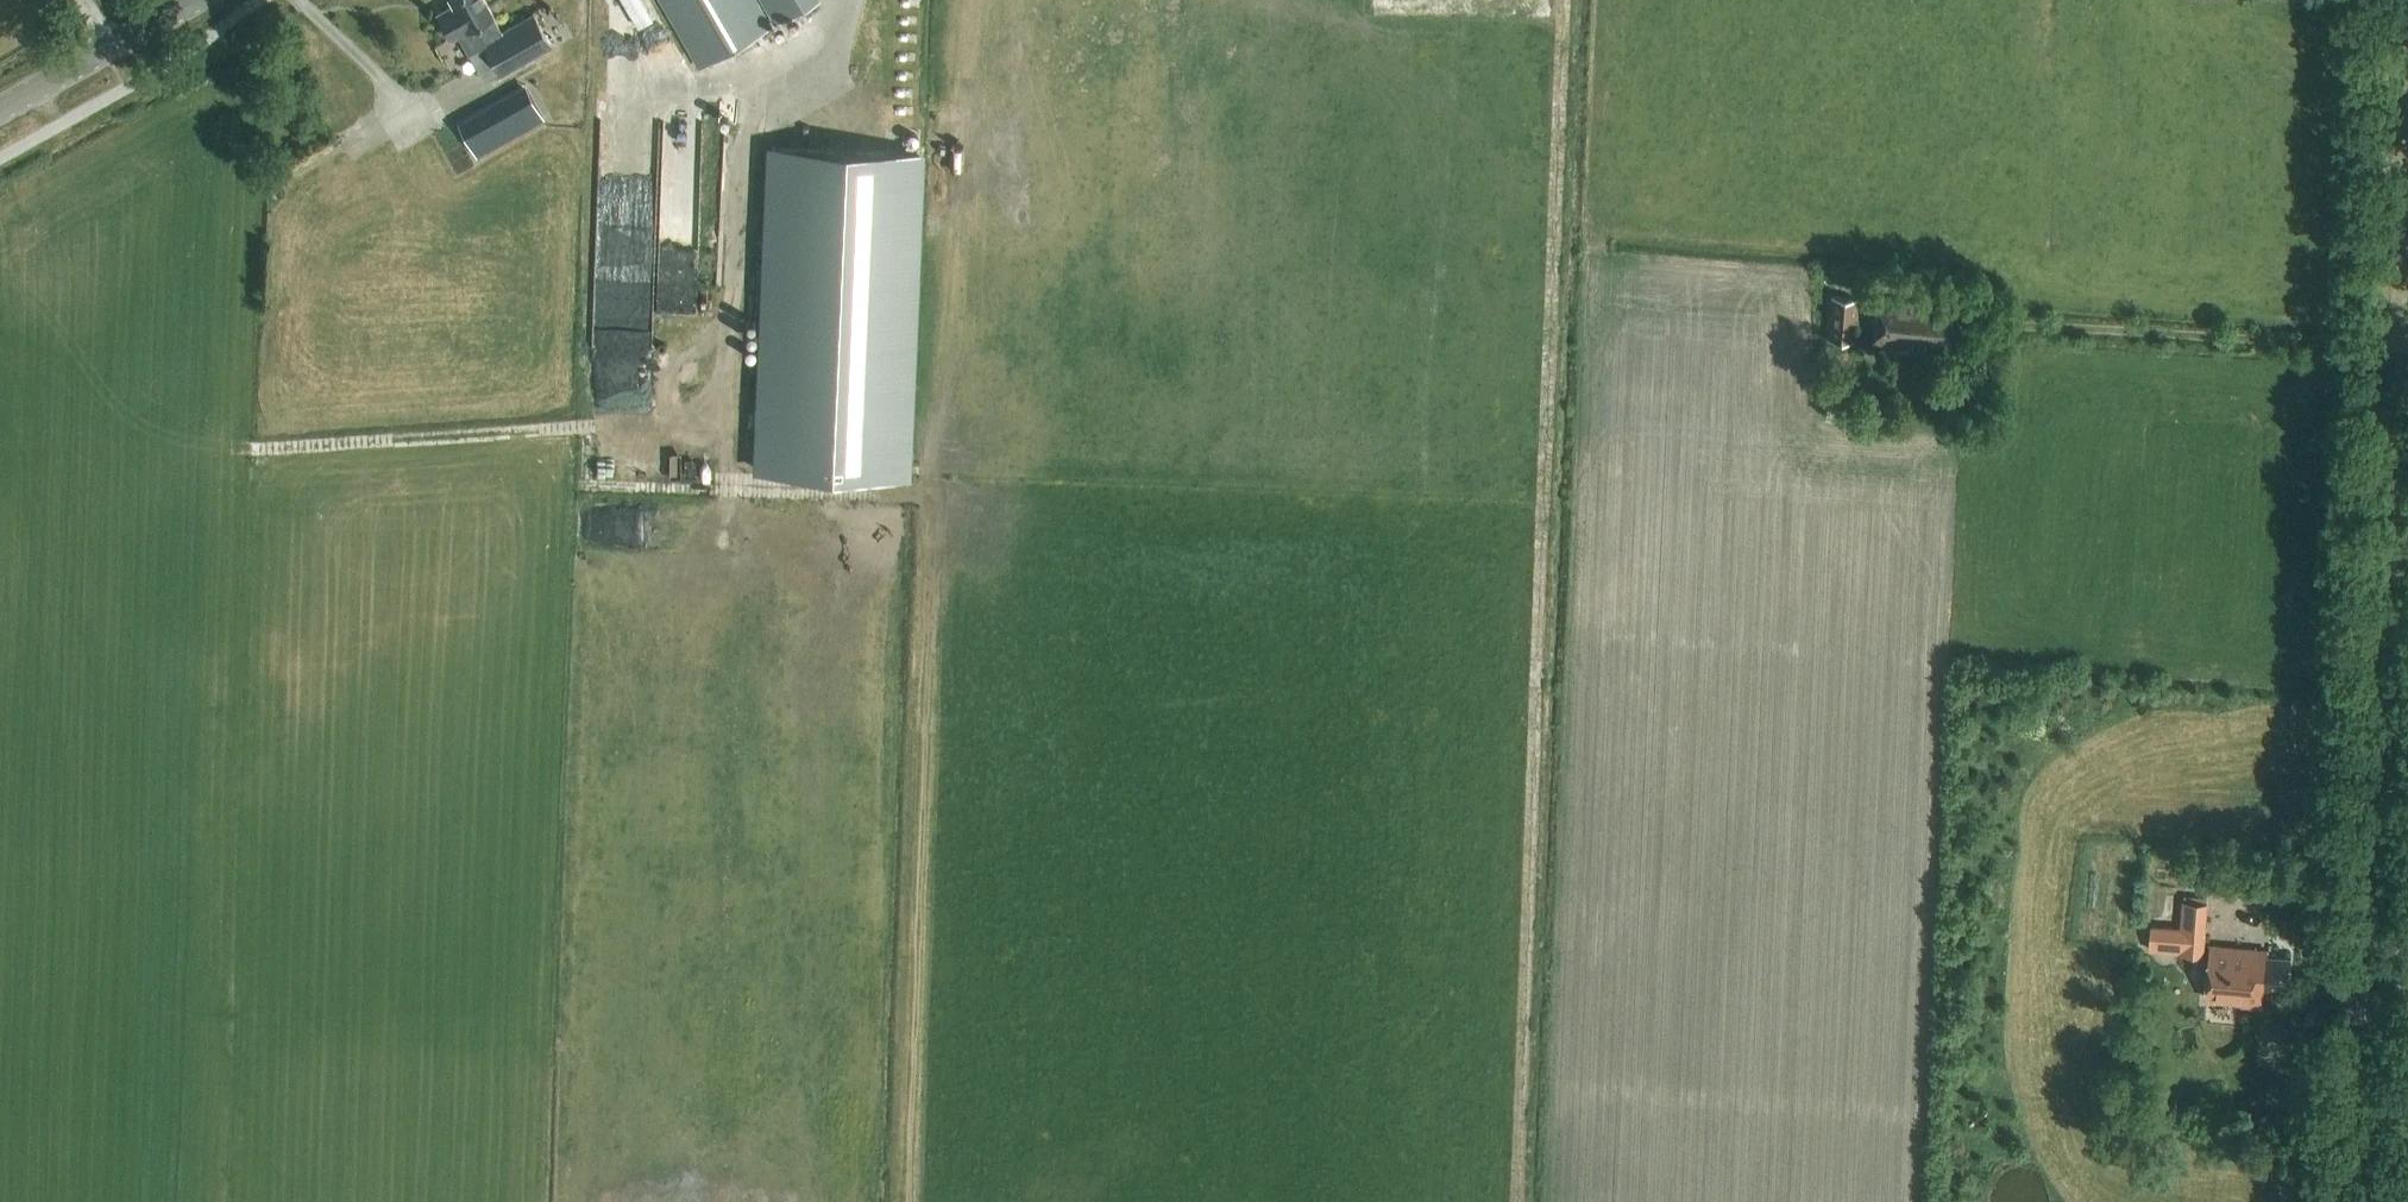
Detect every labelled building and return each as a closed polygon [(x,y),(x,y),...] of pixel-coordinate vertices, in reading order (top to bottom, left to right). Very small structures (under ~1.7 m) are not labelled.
[(453,5),(437,14),(451,39),(458,35),(469,53),(484,45),(501,75),(552,46),(534,14),(501,32),(492,16),(493,15),(485,0),(450,0),(453,5)] [(701,67),(769,27),(753,0),(662,0),(701,67)] [(524,85),(458,122),(481,164),(547,127),(524,85)] [(768,146),(755,474),(914,481),(928,153),(768,146)] [(1827,341),(1852,343),(1856,301),(1830,299),(1827,341)] [(1925,348),(1925,342),(1949,344),(1951,312),(1928,310),(1928,305),(1875,300),(1872,344),(1885,345),(1885,342),(1911,344),(1911,347),(1925,348)] [(2151,953),(2205,957),(2208,904),(2206,904),(2206,898),(2185,897),(2184,903),(2182,903),(2180,929),(2153,927),(2151,953)] [(2268,957),(2268,951),(2216,947),(2212,990),(2243,993),(2243,991),(2251,991),(2251,993),(2264,994),(2265,988),(2289,990),(2292,958),(2268,957)]
